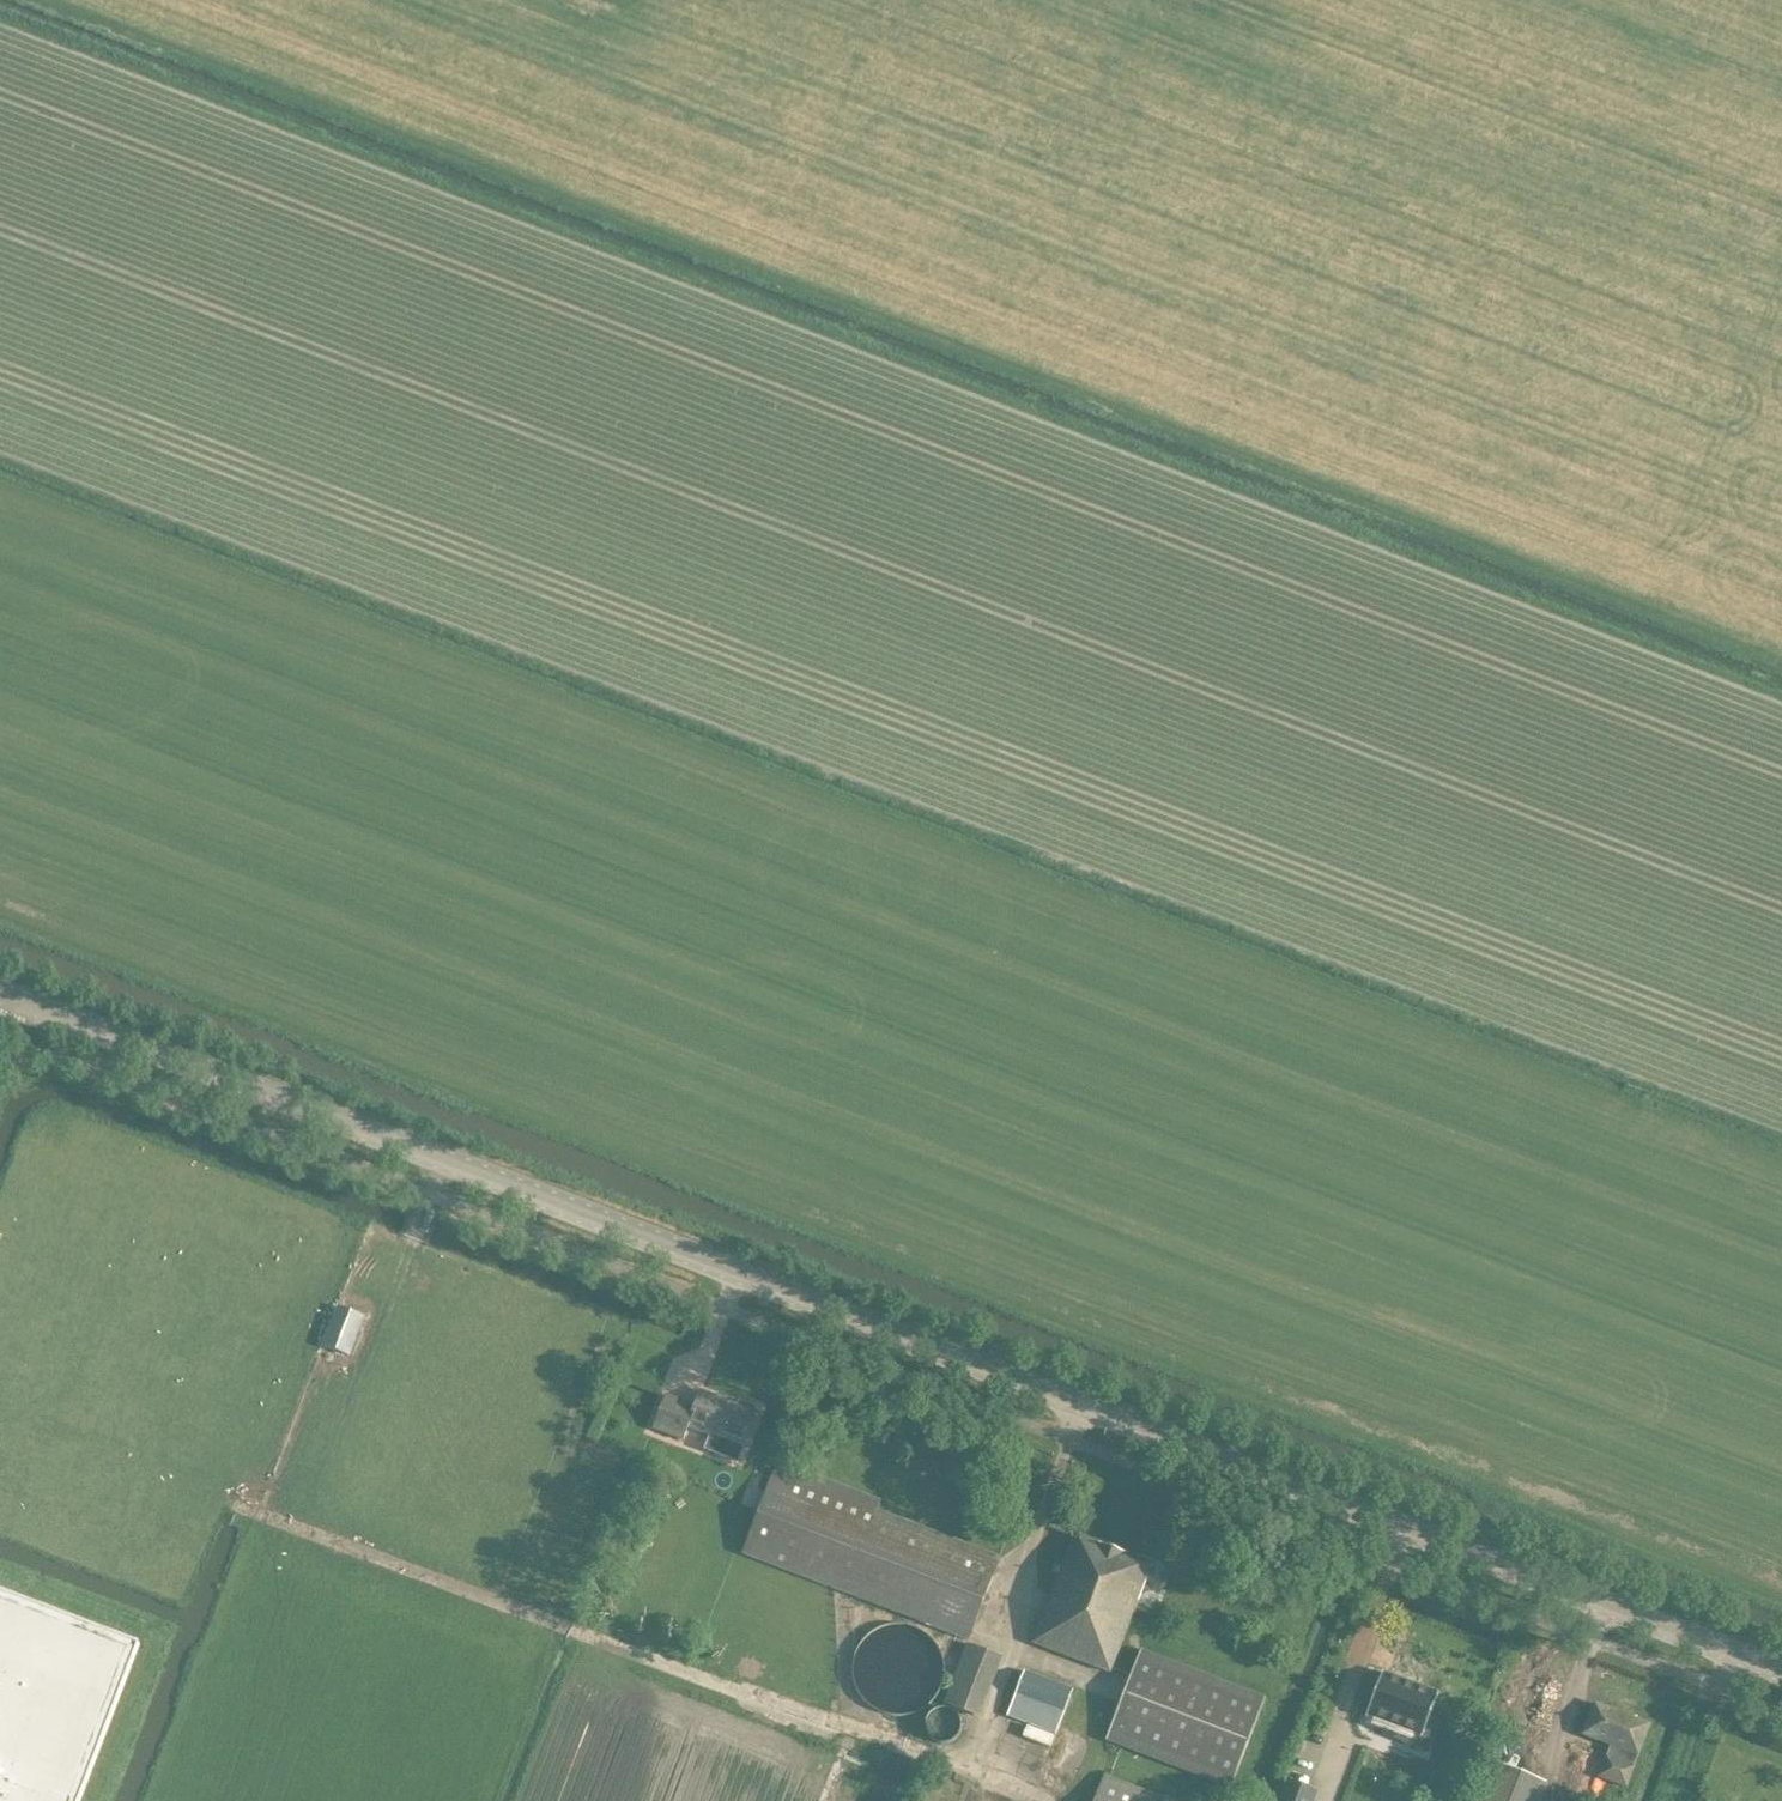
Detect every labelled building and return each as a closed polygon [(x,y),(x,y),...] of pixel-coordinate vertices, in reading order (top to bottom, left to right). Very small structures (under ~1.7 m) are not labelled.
[(364,1317),(340,1307),(323,1347),(348,1357),(364,1317)] [(668,1396),(654,1430),(669,1436),(684,1442),(689,1428),(708,1435),(703,1447),(737,1461),(742,1449),(755,1415),(702,1393),(696,1408),(682,1402),(668,1396)] [(744,1555),(967,1640),(968,1641),(972,1630),(1000,1558),(878,1511),(881,1503),(779,1464),(744,1555)] [(1152,1565),(1076,1535),(1034,1643),(1111,1672),(1152,1565)] [(138,1644),(0,1592),(0,1800),(79,1800),(138,1644)] [(943,1676),(944,1668),(943,1659),(941,1651),(937,1643),(932,1636),(925,1630),(918,1626),(909,1623),(901,1621),(892,1622),(884,1624),(876,1627),(869,1632),(862,1638),(858,1646),(854,1654),(853,1662),(852,1671),(854,1679),(857,1687),(862,1695),(868,1701),(875,1706),(883,1710),(891,1712),(900,1713),(908,1712),(917,1709),(924,1705),(931,1699),(936,1692),(940,1685),(943,1676)] [(967,1642),(994,1652),(998,1640),(972,1630),(968,1641),(967,1642)] [(1231,1790),(1266,1699),(1140,1651),(1105,1741),(1231,1790)] [(1382,1671),(1365,1716),(1367,1717),(1368,1714),(1397,1725),(1393,1737),(1426,1750),(1438,1719),(1430,1715),(1438,1692),(1437,1691),(1436,1694),(1383,1674),(1384,1671),(1382,1671)] [(1056,1735),(1073,1691),(1024,1672),(1008,1716),(1056,1735)] [(962,1726),(962,1720),(961,1715),(958,1710),(954,1707),(949,1705),(943,1704),(938,1705),(933,1708),(929,1712),(926,1717),(926,1722),(926,1727),(928,1732),(932,1737),(937,1739),(942,1741),(948,1740),(953,1739),(957,1735),(960,1731),(962,1726)] [(1641,1769),(1657,1728),(1595,1704),(1579,1745),(1641,1769)] [(1543,1783),(1494,1764),(1480,1800),(1536,1800),(1543,1783)] [(1451,1778),(1438,1772),(1428,1794),(1442,1800),(1451,1778)] [(1105,1778),(1096,1800),(1164,1800),(1105,1778)] [(1317,1794),(1289,1783),(1282,1800),(1315,1800),(1317,1794)]
